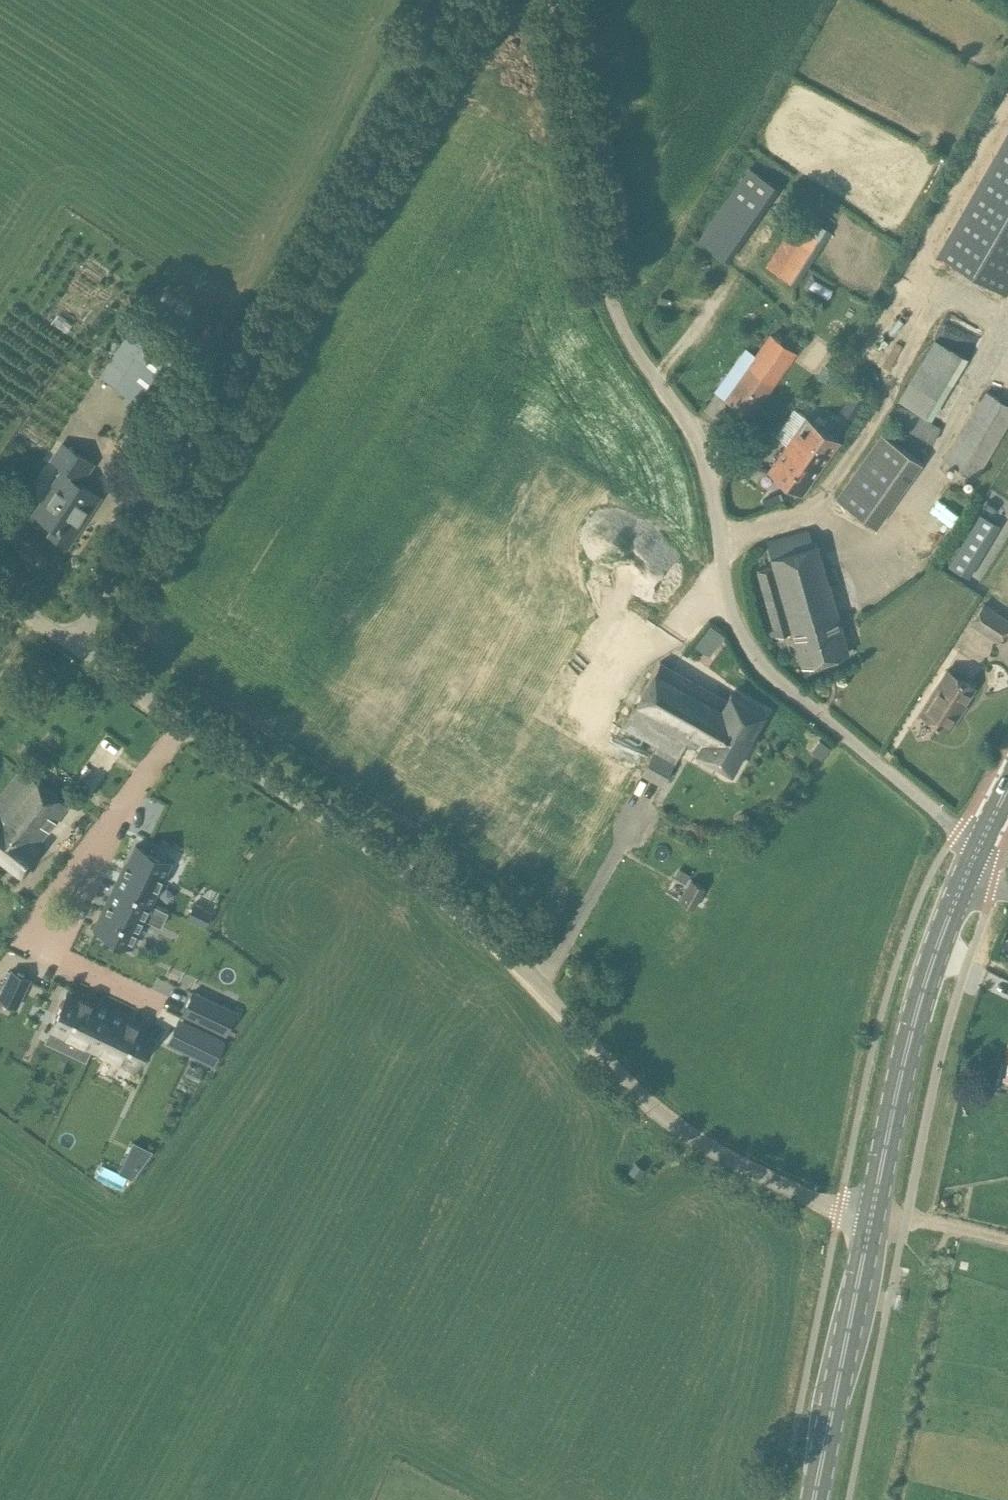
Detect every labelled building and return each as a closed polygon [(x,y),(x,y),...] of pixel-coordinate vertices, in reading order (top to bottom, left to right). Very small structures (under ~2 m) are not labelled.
[(1007,291),(1007,127),(936,251),(1007,292),(1007,291)] [(778,190),(753,171),(702,240),(727,259),(778,190)] [(830,229),(813,218),(799,239),(776,272),(793,283),(830,229)] [(743,406),(793,339),(763,317),(732,360),(725,354),(706,379),(743,406)] [(192,357),(135,321),(99,377),(156,413),(192,357)] [(966,357),(935,339),(900,400),(931,417),(966,357)] [(986,390),(944,460),(974,478),(1007,421),(1007,404),(986,390)] [(941,427),(899,403),(890,418),(933,442),(941,427)] [(838,438),(792,406),(774,433),(786,441),(767,469),(801,492),(838,438)] [(836,491),(872,518),(921,452),(885,426),(836,491)] [(95,465),(65,444),(55,459),(70,470),(49,502),(53,505),(44,518),(56,527),(51,534),(69,545),(101,498),(81,484),(95,465)] [(812,544),(807,528),(766,540),(773,566),(757,570),(774,630),(769,631),(771,637),(793,631),(803,666),(849,653),(817,542),(812,544)] [(983,603),(969,624),(998,643),(1007,628),(1007,619),(983,603)] [(718,654),(713,651),(725,634),(710,623),(695,644),(702,649),(696,658),(709,667),(718,654)] [(676,756),(684,742),(687,737),(697,741),(710,719),(713,721),(726,699),(658,661),(622,726),(656,745),(676,756)] [(975,685),(948,669),(922,711),(951,729),(959,715),(957,714),(975,685)] [(730,691),(726,699),(713,721),(726,728),(727,725),(748,737),(764,710),(730,691)] [(726,728),(713,721),(710,719),(697,741),(687,737),(684,742),(698,750),(697,752),(730,770),(748,737),(727,725),(726,728)] [(676,756),(656,745),(641,773),(661,783),(676,756)] [(21,767),(0,795),(0,857),(21,872),(42,845),(38,841),(67,802),(21,767)] [(122,871),(115,885),(151,903),(171,861),(137,845),(124,872),(122,871)] [(679,868),(675,876),(686,881),(690,874),(679,868)] [(706,887),(691,879),(679,900),(694,908),(706,887)] [(151,903),(115,885),(108,900),(110,901),(106,910),(104,910),(95,927),(133,945),(141,928),(139,927),(144,917),(151,903)] [(206,924),(212,912),(194,903),(188,916),(206,924)] [(603,950),(598,957),(610,967),(615,960),(603,950)] [(0,995),(0,999),(17,1007),(30,978),(12,969),(0,995)] [(194,991),(183,1013),(227,1034),(237,1012),(194,991)] [(94,1046),(111,1010),(95,1002),(94,1004),(68,992),(51,1028),(79,1041),(80,1039),(94,1046)] [(127,1017),(111,1010),(94,1046),(108,1052),(107,1054),(135,1067),(152,1031),(126,1019),(127,1017)] [(223,1040),(201,1030),(190,1053),(212,1063),(223,1040)] [(133,1141),(119,1171),(133,1178),(153,1150),(133,1141)] [(643,1167),(635,1161),(630,1169),(637,1175),(643,1167)]
